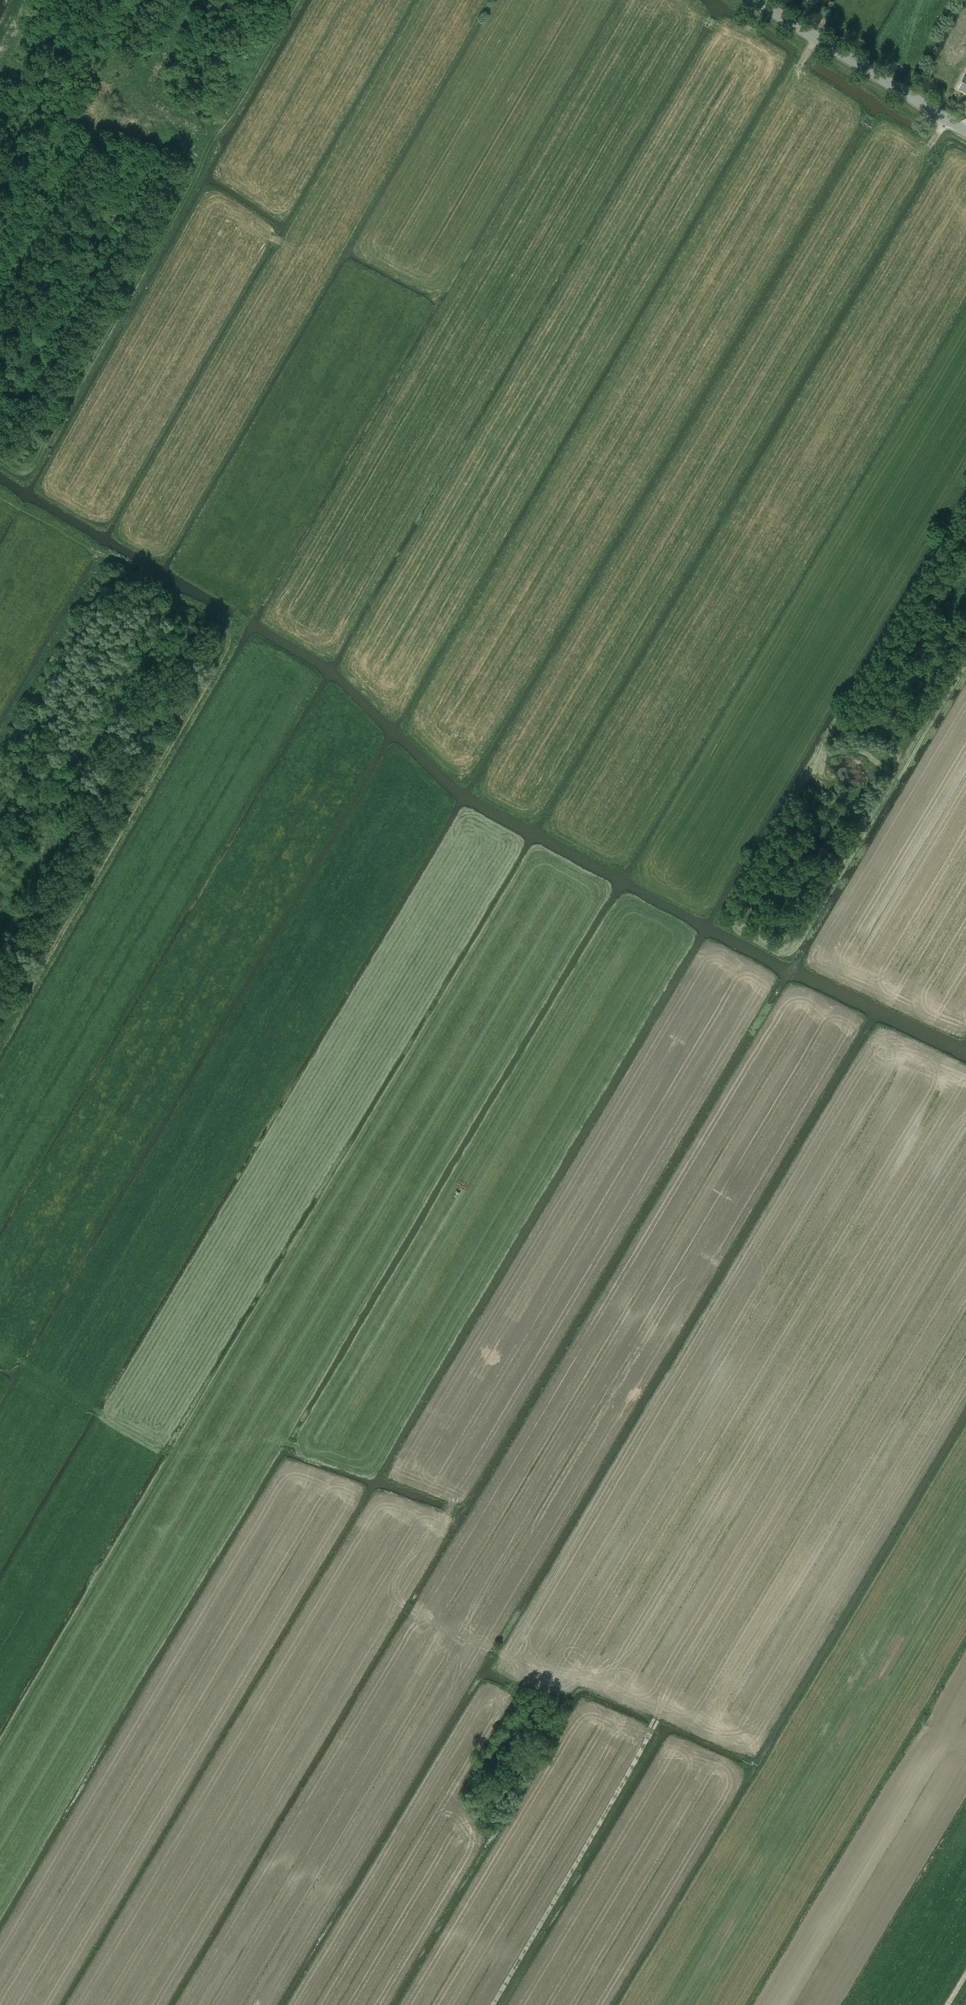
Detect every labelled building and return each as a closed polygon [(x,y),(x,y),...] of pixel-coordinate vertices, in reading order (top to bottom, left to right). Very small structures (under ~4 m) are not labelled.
[(831,801),(837,796),(832,789),(825,794),(831,801)]
